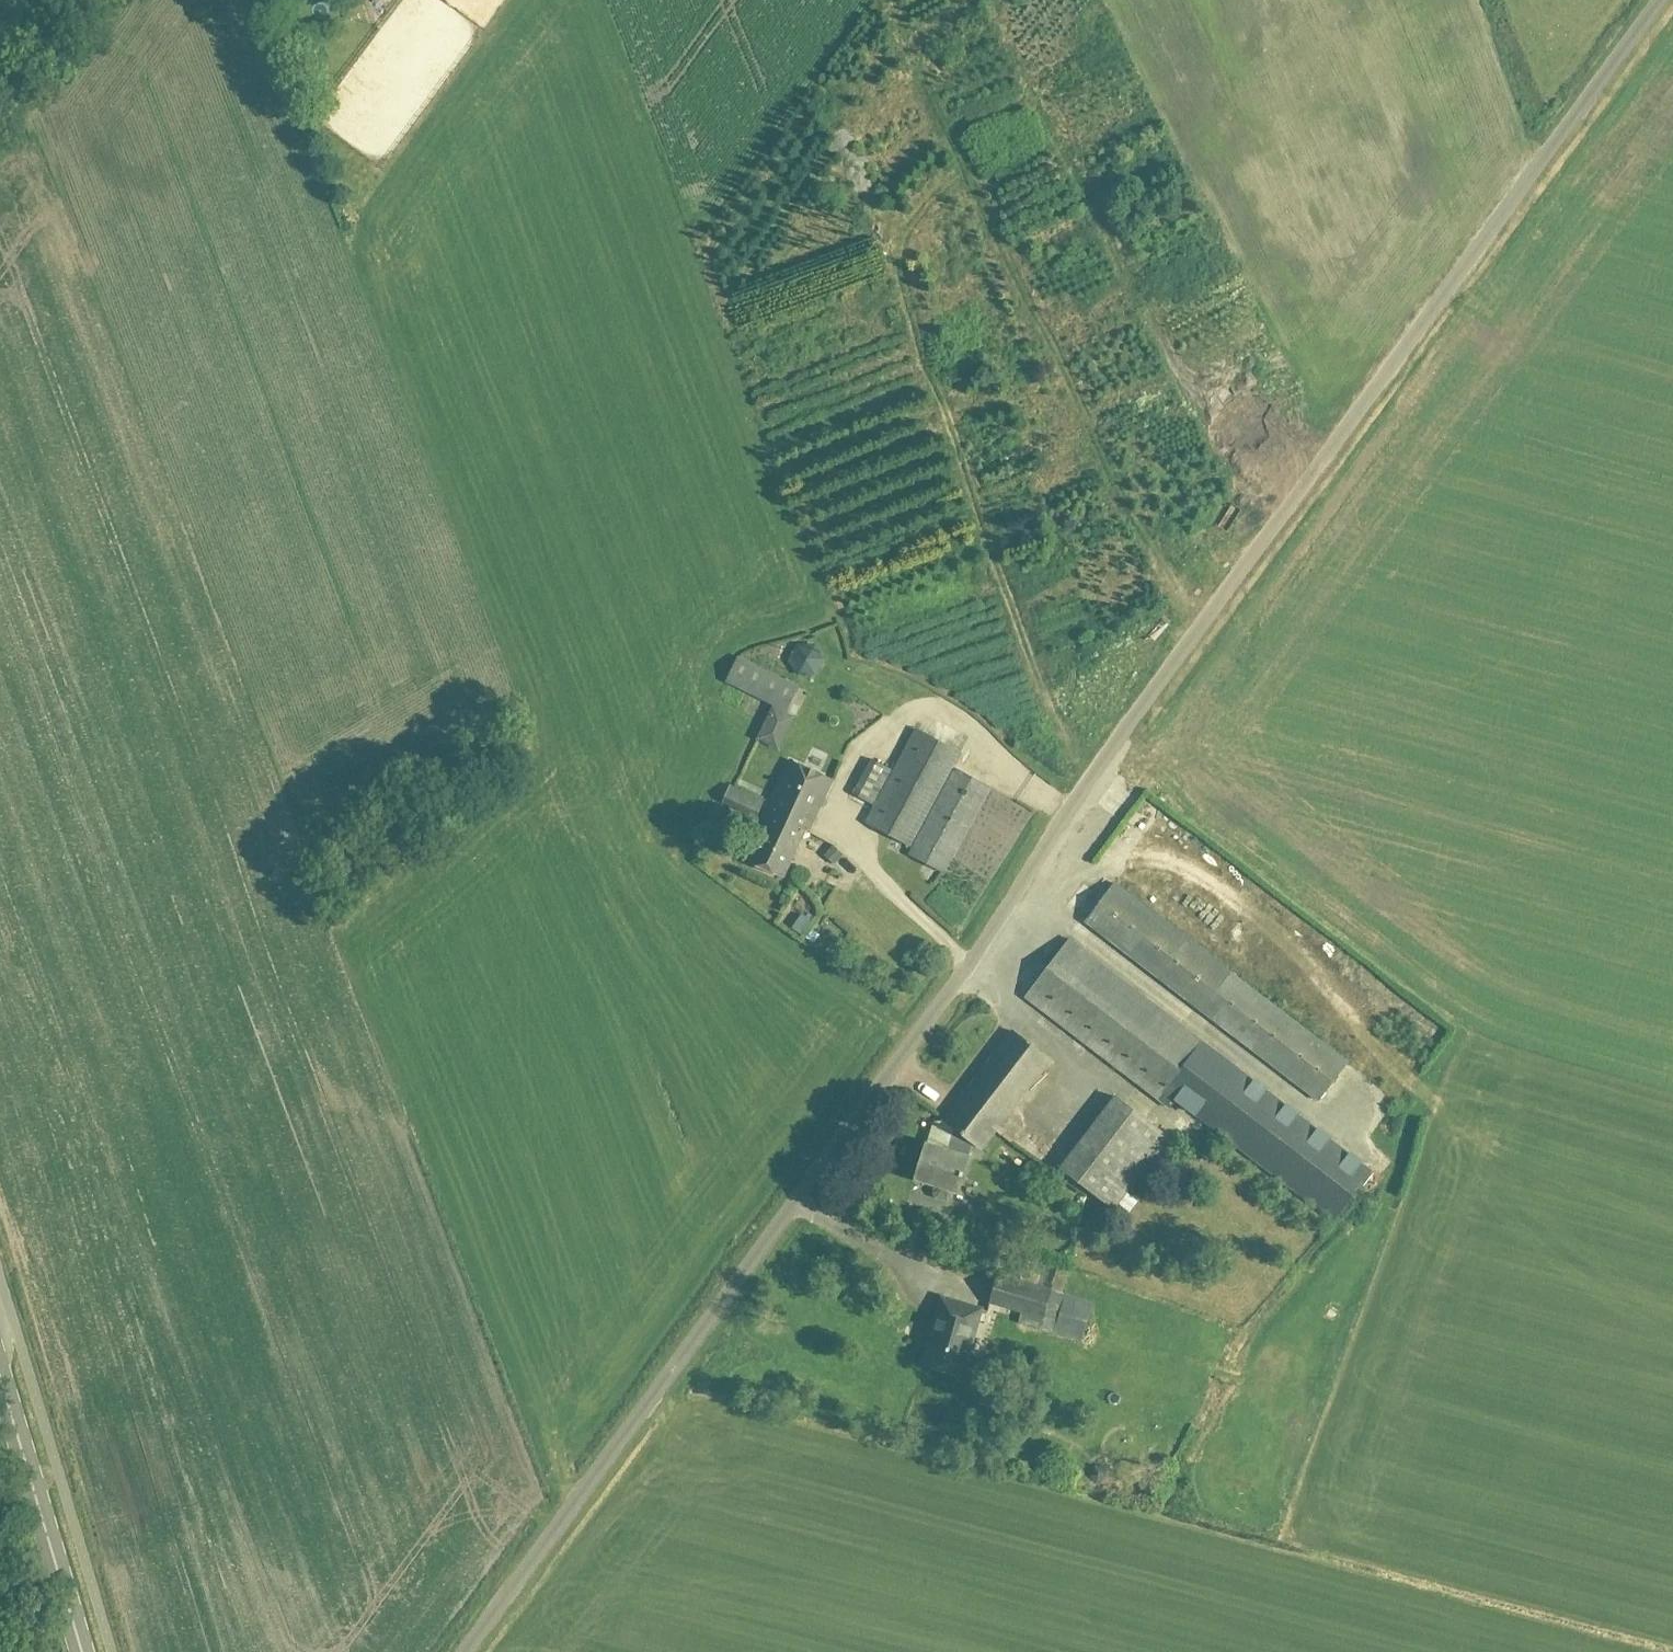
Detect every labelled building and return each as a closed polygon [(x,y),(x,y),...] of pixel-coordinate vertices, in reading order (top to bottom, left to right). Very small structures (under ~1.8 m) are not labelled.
[(799,687),(738,657),(726,683),(786,712),(799,687)] [(867,824),(909,846),(959,752),(917,730),(867,824)] [(891,770),(872,759),(853,795),(871,805),(891,770)] [(788,814),(790,810),(797,813),(792,824),(805,830),(805,831),(809,833),(833,782),(788,761),(768,805),(788,814)] [(910,857),(941,873),(988,787),(957,770),(910,857)] [(788,814),(768,805),(766,809),(770,811),(748,860),(784,876),(805,831),(805,830),(792,824),(797,813),(790,810),(788,814)] [(1113,884),(1085,922),(1319,1101),(1348,1064),(1113,884)] [(1027,996),(1171,1108),(1176,1101),(1188,1110),(1332,1222),(1369,1175),(1069,942),(1027,996)] [(914,1180),(935,1186),(933,1193),(935,1198),(947,1202),(952,1199),(955,1192),(958,1193),(969,1157),(967,1157),(972,1142),(981,1149),(1049,1061),(1012,1032),(943,1120),(954,1129),(947,1151),(925,1144),(914,1180)] [(1335,1110),(1359,1131),(1380,1107),(1356,1086),(1335,1110)] [(1059,1168),(1114,1210),(1170,1138),(1115,1095),(1059,1168)] [(1063,1294),(999,1275),(990,1304),(1021,1313),(1018,1323),(1052,1333),(1063,1294)] [(942,1298),(931,1333),(933,1333),(923,1365),(960,1376),(967,1351),(968,1352),(981,1310),(942,1298)]
